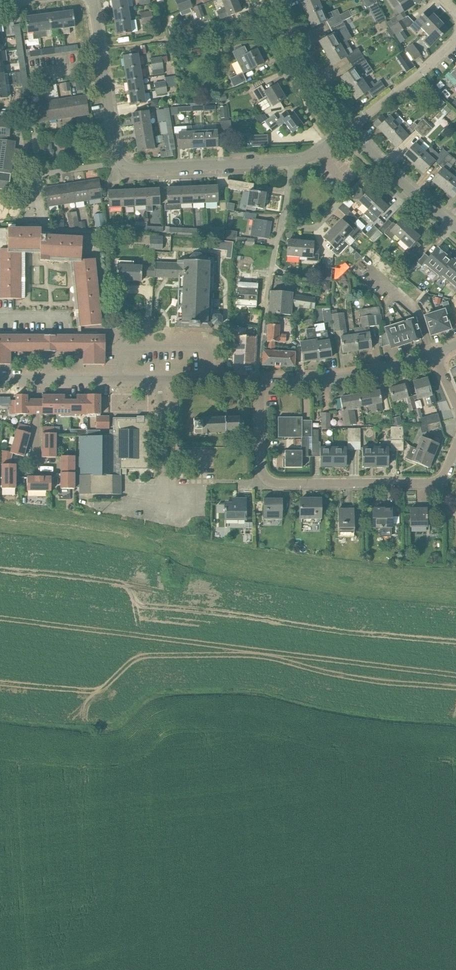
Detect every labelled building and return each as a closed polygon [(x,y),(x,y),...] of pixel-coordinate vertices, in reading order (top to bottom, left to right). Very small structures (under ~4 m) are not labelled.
[(127,0),(112,0),(113,11),(128,9),(127,0)] [(180,12),(193,7),(190,0),(175,0),(180,12)] [(218,12),(221,19),(229,16),(241,11),(236,0),(226,0),(223,1),(226,9),(218,12)] [(307,15),(322,9),(319,2),(322,0),(308,0),(301,3),(307,15)] [(394,7),(400,4),(405,11),(420,1),(420,0),(389,0),(394,7)] [(379,9),(377,4),(369,8),(372,13),(379,9)] [(201,5),(194,8),(198,19),(204,16),(201,5)] [(113,11),(115,24),(130,21),(128,9),(113,11)] [(322,9),(307,15),(312,27),(326,21),(330,28),(343,21),(352,16),(349,11),(349,10),(340,15),(337,10),(325,16),(322,9)] [(390,28),(395,34),(395,36),(407,28),(410,27),(416,33),(421,28),(425,32),(438,19),(428,9),(414,23),(407,17),(406,16),(390,28)] [(2,20),(12,19),(10,10),(1,11),(2,20)] [(152,11),(141,12),(143,30),(154,28),(161,27),(160,21),(153,22),(152,11)] [(61,13),(63,28),(64,34),(71,33),(70,27),(75,27),(73,12),(61,13)] [(388,25),(390,28),(406,16),(403,12),(394,18),(395,20),(388,25)] [(52,30),(63,28),(61,13),(49,15),(52,30)] [(46,31),(52,30),(49,15),(38,17),(41,38),(47,37),(46,31)] [(38,17),(26,18),(29,40),(41,38),(38,17)] [(448,29),(438,19),(425,32),(429,37),(424,42),(430,47),(448,29)] [(130,21),(115,24),(117,35),(132,33),(130,21)] [(333,34),(320,42),(326,53),(346,41),(352,38),(346,28),(343,21),(330,28),(333,34)] [(21,25),(14,25),(15,37),(22,36),(21,25)] [(395,34),(390,28),(387,31),(391,37),(395,34)] [(15,37),(17,49),(24,48),(22,36),(15,37)] [(352,52),(350,48),(346,41),(326,53),(333,65),(345,57),(349,63),(362,55),(358,49),(352,52)] [(421,56),(413,44),(405,49),(413,62),(421,56)] [(18,61),(25,60),(24,48),(17,49),(18,61)] [(246,80),(244,75),(251,71),(264,64),(264,63),(265,62),(262,56),(261,57),(257,50),(248,55),(245,48),(233,54),(242,72),(230,78),(234,86),(246,80)] [(123,57),(125,70),(140,67),(138,55),(123,57)] [(353,70),(341,77),(348,89),(362,79),(371,73),(365,64),(367,63),(362,55),(349,63),(353,70)] [(150,59),(151,66),(162,64),(161,57),(150,59)] [(19,66),(16,66),(17,73),(20,73),(27,72),(25,60),(18,61),(19,66)] [(415,67),(411,62),(404,66),(408,72),(415,67)] [(451,74),(455,69),(455,62),(447,70),(451,74)] [(164,74),(162,64),(151,66),(153,76),(164,74)] [(140,67),(125,70),(127,82),(142,80),(140,67)] [(22,85),(28,84),(27,72),(20,73),(22,85)] [(0,76),(0,88),(5,87),(10,86),(8,74),(4,75),(0,76)] [(166,82),(154,84),(155,90),(167,88),(177,86),(175,77),(165,78),(166,82)] [(278,78),(263,86),(266,91),(281,83),(278,78)] [(366,86),(362,79),(348,89),(356,99),(368,91),(373,98),(386,88),(380,81),(374,85),(372,82),(366,86)] [(82,80),(75,81),(76,91),(84,90),(82,80)] [(149,85),(143,86),(142,80),(127,82),(129,94),(143,92),(143,91),(150,90),(149,85)] [(23,97),(30,96),(28,84),(22,85),(23,97)] [(437,93),(430,85),(425,90),(432,98),(437,93)] [(284,110),(280,103),(285,100),(277,86),(266,93),(262,86),(253,91),(260,104),(258,105),(262,112),(264,111),(266,114),(284,110)] [(40,87),(30,88),(31,97),(41,95),(40,87)] [(452,96),(445,89),(442,93),(442,92),(441,93),(448,100),(452,96)] [(129,94),(131,106),(145,104),(143,92),(129,94)] [(89,115),(86,97),(73,99),(75,117),(89,115)] [(75,117),(73,99),(59,101),(62,119),(75,117)] [(49,121),(62,119),(59,101),(46,103),(49,121)] [(33,105),(35,123),(49,121),(46,103),(33,105)] [(447,105),(443,109),(448,113),(451,110),(447,105)] [(228,117),(227,106),(219,107),(221,118),(228,117)] [(149,112),(132,115),(134,127),(151,124),(149,112)] [(382,117),(374,124),(377,128),(378,128),(387,137),(399,126),(404,122),(399,116),(395,112),(390,117),(386,121),(382,117)] [(284,123),(292,133),(303,126),(294,113),(290,116),(287,113),(277,120),(274,115),(265,121),(272,132),(284,123)] [(399,126),(387,137),(396,147),(408,136),(413,132),(415,130),(418,133),(427,124),(422,119),(416,126),(414,123),(409,128),(409,127),(404,122),(399,126)] [(10,121),(0,120),(0,189),(9,190),(10,180),(15,179),(15,180),(16,180),(15,170),(14,171),(11,171),(13,162),(20,163),(19,149),(14,148),(15,143),(7,142),(8,137),(10,137),(10,121)] [(232,134),(231,120),(221,121),(222,134),(232,134)] [(153,137),(151,125),(151,124),(134,127),(136,139),(153,137)] [(432,128),(427,124),(418,133),(423,138),(432,128)] [(180,150),(193,149),(192,132),(191,127),(187,127),(187,132),(179,133),(180,150)] [(192,132),(193,149),(205,148),(204,131),(192,132)] [(218,148),(217,131),(204,131),(205,148),(218,148)] [(175,150),(173,134),(163,135),(166,151),(172,150),(175,150)] [(268,146),(268,135),(251,136),(252,147),(268,146)] [(136,139),(138,152),(155,149),(153,137),(136,139)] [(414,144),(404,155),(414,164),(425,152),(419,147),(424,142),(420,138),(415,144),(414,144)] [(430,157),(425,152),(414,164),(423,173),(434,162),(438,166),(448,154),(443,150),(438,155),(435,152),(430,157)] [(442,169),(432,181),(443,189),(453,177),(447,172),(451,166),(455,162),(448,154),(438,166),(442,169)] [(443,189),(453,197),(455,193),(455,180),(453,177),(443,189)] [(229,180),(228,188),(249,192),(253,192),(254,184),(229,180)] [(89,201),(102,199),(99,181),(86,183),(89,201)] [(86,183),(72,185),(75,203),(89,201),(86,183)] [(75,203),(72,185),(59,187),(62,205),(75,203)] [(219,203),(218,186),(205,187),(206,204),(219,203)] [(59,187),(46,189),(49,207),(62,205),(59,187)] [(205,187),(193,188),(193,204),(206,204),(205,187)] [(181,205),(180,188),(167,189),(168,204),(164,204),(165,211),(181,210),(181,205)] [(193,204),(193,188),(180,188),(181,205),(193,204)] [(146,190),(147,206),(148,212),(153,211),(152,206),(160,206),(159,189),(146,190)] [(362,189),(352,199),(360,206),(362,204),(368,210),(379,198),(370,189),(366,193),(362,189)] [(135,207),(147,206),(146,190),(134,191),(135,207)] [(110,208),(122,208),(121,191),(109,192),(110,208)] [(134,191),(121,191),(122,208),(135,207),(134,191)] [(249,192),(246,209),(256,211),(256,208),(263,209),(264,200),(267,200),(267,195),(265,194),(253,192),(249,192)] [(368,210),(364,214),(373,223),(377,219),(388,207),(379,198),(368,210)] [(79,222),(76,211),(67,213),(70,228),(79,226),(79,222)] [(345,216),(349,219),(354,224),(358,219),(350,211),(345,216)] [(105,226),(103,212),(94,214),(97,228),(105,226)] [(354,224),(349,219),(345,224),(342,221),(333,230),(344,240),(349,235),(354,241),(362,233),(354,224)] [(392,223),(383,232),(391,240),(395,235),(400,240),(411,228),(410,228),(401,219),(396,225),(393,222),(392,223)] [(269,238),(272,223),(254,220),(252,236),(269,238)] [(374,226),(365,235),(370,239),(378,230),(374,226)] [(411,228),(400,240),(408,247),(405,250),(410,255),(420,245),(416,241),(420,237),(411,228)] [(1,251),(0,299),(14,299),(22,299),(22,254),(22,250),(41,251),(41,254),(41,257),(41,261),(49,262),(71,263),(74,262),(81,327),(102,325),(95,259),(82,261),(82,256),(83,238),(42,236),(42,229),(4,229),(0,229),(0,251),(1,251)] [(225,238),(236,240),(237,237),(237,231),(226,230),(225,238)] [(345,241),(344,240),(333,230),(325,239),(334,248),(332,250),(336,255),(338,255),(349,244),(345,241)] [(378,230),(370,239),(374,243),(383,234),(382,234),(378,230)] [(237,237),(236,240),(236,244),(254,246),(255,239),(237,237)] [(150,239),(149,249),(162,250),(163,239),(150,239)] [(233,242),(214,240),(213,249),(227,251),(226,258),(231,259),(233,242)] [(287,256),(301,257),(302,241),(288,240),(287,256)] [(302,241),(301,257),(313,258),(313,261),(318,261),(319,248),(313,248),(314,242),(302,241)] [(437,248),(429,257),(425,253),(417,262),(422,266),(424,263),(432,270),(446,255),(437,248)] [(415,253),(412,256),(406,262),(411,266),(419,258),(415,253)] [(155,263),(155,268),(155,277),(154,277),(179,278),(178,327),(212,329),(212,323),(214,326),(220,326),(223,323),(223,318),(221,316),(214,316),(212,318),(213,308),(215,308),(215,301),(213,301),(213,291),(216,291),(216,284),(214,284),(214,275),(216,275),(216,263),(205,262),(205,259),(201,255),(194,254),(190,259),(190,262),(178,261),(178,264),(155,263)] [(432,270),(440,277),(442,275),(453,262),(452,261),(446,255),(432,270)] [(454,259),(452,261),(453,262),(442,275),(449,281),(455,273),(455,261),(454,259)] [(118,262),(117,280),(142,282),(142,276),(154,277),(155,277),(155,268),(134,267),(134,262),(118,262)] [(332,268),(332,279),(337,279),(350,267),(345,262),(339,268),(332,268)] [(320,279),(319,289),(329,289),(330,280),(320,279)] [(258,284),(238,282),(237,307),(256,308),(258,284)] [(271,292),(270,314),(292,316),(292,306),(293,294),(271,292)] [(294,293),(292,306),(315,310),(316,298),(294,293)] [(425,295),(420,301),(423,304),(428,298),(425,295)] [(445,311),(435,314),(441,333),(451,330),(446,315),(452,313),(448,302),(443,304),(445,311)] [(332,321),(330,310),(322,311),(324,323),(332,321)] [(344,313),(337,314),(332,314),(333,322),(334,332),(340,331),(341,331),(341,330),(347,329),(345,320),(344,313)] [(360,317),(362,327),(355,328),(356,336),(358,352),(372,350),(369,327),(382,325),(381,314),(360,317)] [(435,314),(425,317),(431,336),(441,333),(435,314)] [(412,343),(422,339),(415,319),(405,322),(412,343)] [(412,343),(405,322),(405,323),(396,326),(402,345),(411,342),(412,343)] [(269,326),(268,347),(275,348),(275,342),(286,343),(287,335),(279,335),(280,326),(269,326)] [(392,348),(402,345),(396,326),(386,329),(388,333),(382,335),(382,348),(391,345),(392,348)] [(304,362),(320,360),(316,333),(315,328),(306,329),(308,342),(301,343),(304,362)] [(254,365),(256,338),(244,337),(244,329),(234,329),(234,337),(236,337),(234,364),(254,365)] [(332,358),(329,341),(327,331),(316,333),(320,360),(332,358)] [(46,336),(0,335),(0,365),(11,365),(11,352),(84,352),(84,365),(105,365),(105,352),(106,352),(106,336),(46,336)] [(356,336),(341,338),(343,354),(358,352),(356,336)] [(275,352),(275,348),(268,347),(267,352),(264,352),(263,366),(295,368),(295,354),(275,352)] [(413,396),(414,400),(419,399),(426,397),(429,406),(436,404),(434,395),(432,395),(428,379),(427,379),(427,378),(420,380),(421,381),(415,382),(418,394),(413,396)] [(409,411),(416,410),(417,410),(414,400),(413,396),(408,397),(405,385),(391,389),(394,402),(404,400),(405,404),(407,404),(409,411)] [(363,406),(372,405),(373,413),(383,412),(382,403),(383,403),(381,391),(361,395),(363,406)] [(17,415),(34,415),(34,400),(28,400),(28,395),(17,395),(17,402),(10,402),(9,402),(9,406),(9,415),(17,415)] [(97,429),(110,429),(110,417),(101,417),(101,395),(88,395),(88,396),(88,415),(88,417),(97,417),(97,429)] [(357,424),(354,408),(363,406),(361,395),(341,398),(343,410),(342,410),(345,426),(357,424)] [(43,415),(54,415),(54,396),(43,396),(43,400),(43,415)] [(71,396),(54,396),(54,415),(61,415),(61,417),(71,417),(71,396)] [(88,415),(88,396),(71,396),(71,417),(81,417),(81,415),(88,415)] [(10,402),(10,397),(3,397),(0,397),(0,406),(9,406),(9,402),(10,402)] [(38,400),(34,400),(34,415),(38,415),(43,415),(43,400),(38,400)] [(417,410),(416,410),(420,425),(429,424),(429,425),(441,422),(439,414),(422,418),(420,409),(417,410)] [(330,429),(330,413),(321,413),(322,429),(330,429)] [(221,433),(225,433),(226,434),(228,434),(228,432),(234,432),(234,434),(236,433),(236,432),(239,431),(240,433),(242,433),(241,431),(244,428),(245,428),(245,427),(244,426),(244,422),(246,422),(245,420),(243,421),(240,418),(241,417),(239,416),(238,418),(236,418),(236,416),(234,416),(234,418),(228,418),(228,416),(226,416),(226,418),(220,418),(220,416),(217,416),(217,418),(212,418),(212,416),(210,416),(210,418),(205,418),(205,416),(202,416),(202,419),(194,419),(195,434),(203,434),(202,435),(205,435),(205,434),(219,433),(219,435),(221,434),(221,433)] [(80,476),(80,495),(120,495),(121,469),(151,469),(151,418),(144,418),(144,417),(137,417),(137,418),(113,418),(113,430),(110,430),(110,438),(81,438),(80,476)] [(279,437),(302,437),(309,437),(311,437),(311,419),(303,419),(303,418),(279,418),(279,437)] [(443,428),(441,422),(429,425),(430,431),(443,428)] [(19,423),(11,453),(13,454),(24,457),(31,434),(28,433),(30,426),(19,423)] [(43,434),(43,458),(56,458),(56,434),(54,434),(43,434)] [(423,438),(418,450),(435,456),(435,455),(437,456),(439,450),(438,450),(440,445),(442,440),(434,436),(432,441),(423,438)] [(309,457),(309,437),(302,437),(302,451),(286,451),(286,459),(283,459),(283,467),(286,467),(286,468),(303,468),(303,457),(309,457)] [(411,447),(406,459),(413,461),(430,468),(430,467),(432,468),(435,462),(433,461),(435,456),(418,450),(411,447)] [(320,466),(322,466),(322,468),(334,468),(334,449),(320,449),(320,466)] [(347,449),(334,449),(334,468),(341,468),(341,466),(347,466),(347,449)] [(365,468),(376,468),(376,449),(363,449),(363,466),(365,466),(365,468)] [(376,449),(376,468),(384,468),(384,466),(389,466),(389,451),(391,451),(391,449),(376,449)] [(2,451),(1,458),(12,459),(13,454),(11,453),(2,451)] [(12,465),(12,459),(1,458),(0,465),(2,466),(2,489),(16,489),(16,465),(12,465)] [(75,489),(75,463),(62,463),(61,473),(61,489),(75,489)] [(27,477),(27,491),(51,491),(51,477),(27,477)] [(282,519),(282,500),(264,499),(264,519),(282,519)] [(226,504),(226,520),(246,520),(246,510),(246,506),(249,506),(250,501),(246,501),(246,500),(233,500),(233,504),(226,504)] [(321,522),(321,518),(321,500),(301,500),(301,509),(302,509),(302,518),(303,518),(303,522),(321,522)] [(339,507),(339,532),(355,532),(355,507),(339,507)] [(391,509),(374,509),(374,527),(380,527),(380,535),(399,535),(399,507),(391,507),(391,509)] [(428,527),(428,509),(411,509),(411,528),(428,527)]
